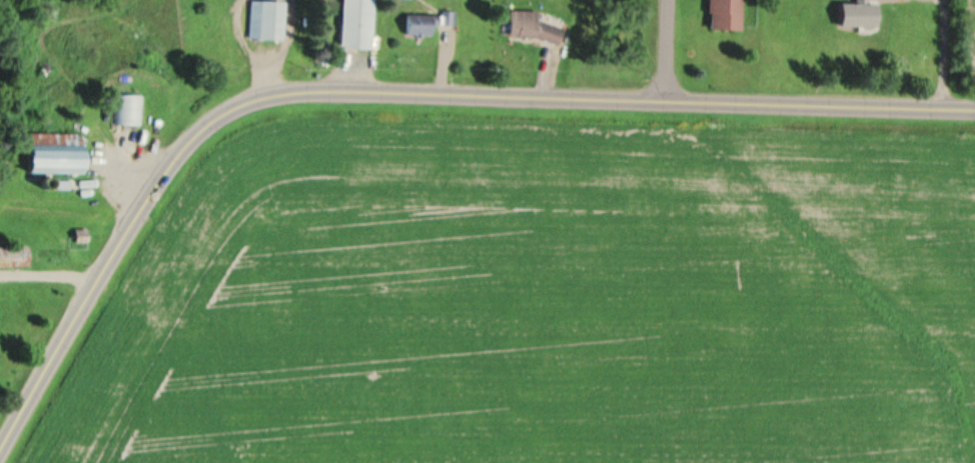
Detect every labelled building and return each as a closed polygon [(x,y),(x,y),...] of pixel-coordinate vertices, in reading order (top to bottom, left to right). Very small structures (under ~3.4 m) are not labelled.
[(247,36),(250,0),(266,0),(283,1),(280,38),(247,36)] [(339,47),(342,0),(376,0),(373,49),(339,47)] [(706,25),(708,0),(744,0),(743,27),(706,25)] [(510,10),(556,15),(554,42),(508,37),(510,10)] [(407,12),(453,12),(453,33),(407,32),(407,12)] [(115,94),(145,95),(144,124),(114,123),(115,94)] [(26,133),(78,133),(78,172),(26,172),(26,133)] [(74,228),(86,228),(87,240),(75,241),(74,228)] [(27,263),(0,263),(0,247),(27,247),(27,263)]
